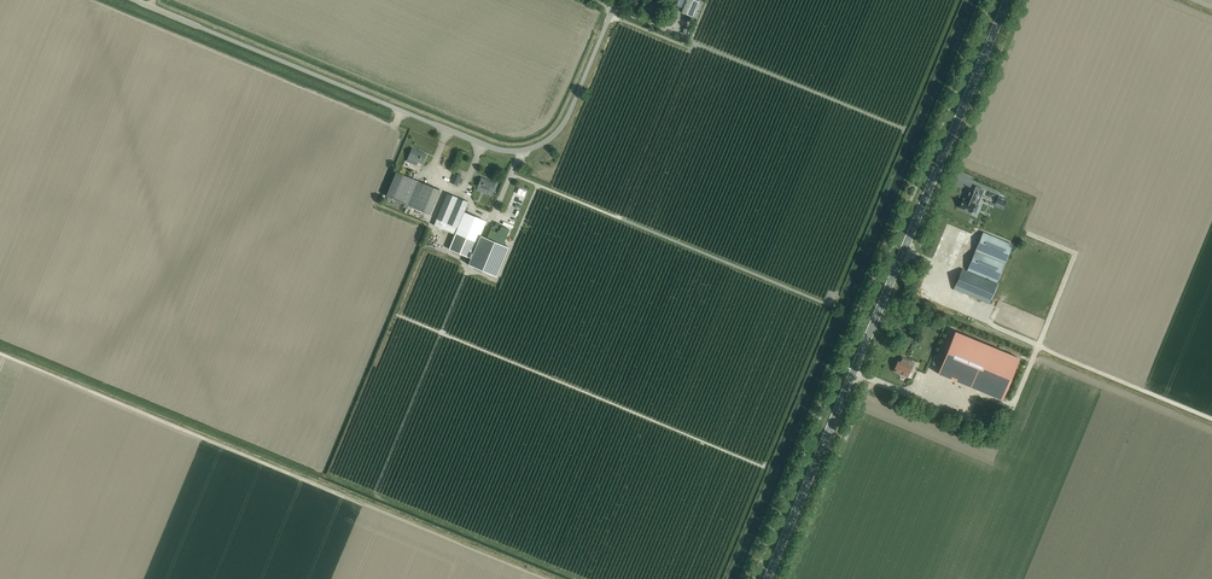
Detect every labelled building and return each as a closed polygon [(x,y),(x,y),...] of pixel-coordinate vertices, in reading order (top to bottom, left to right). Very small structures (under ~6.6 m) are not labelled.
[(664,5),(653,0),(648,0),(645,8),(660,15),(664,5)] [(697,1),(695,0),(685,0),(680,12),(691,16),(697,1)] [(423,164),(427,155),(412,148),(406,162),(416,166),(418,162),(423,164)] [(396,172),(386,196),(404,204),(403,207),(407,208),(408,205),(418,181),(396,172)] [(461,175),(455,172),(450,183),(457,185),(461,175)] [(492,193),(496,183),(481,177),(477,187),(492,193)] [(418,181),(408,205),(430,214),(440,191),(418,181)] [(963,199),(959,208),(972,213),(972,212),(975,204),(973,203),(978,192),(974,191),(970,189),(965,200),(963,199)] [(447,193),(436,219),(447,223),(458,198),(447,193)] [(458,228),(464,212),(468,202),(458,198),(447,223),(458,228)] [(470,258),(486,221),(464,212),(458,228),(455,233),(448,249),(470,258)] [(967,270),(997,282),(1013,245),(983,232),(967,270)] [(962,251),(966,242),(950,235),(946,244),(962,251)] [(508,248),(480,236),(468,265),(496,277),(508,248)] [(954,289),(988,303),(997,284),(962,269),(954,289)] [(955,332),(938,374),(1002,400),(1019,358),(955,332)] [(907,377),(911,367),(909,366),(911,361),(902,357),(900,362),(898,361),(893,372),(907,377)]
